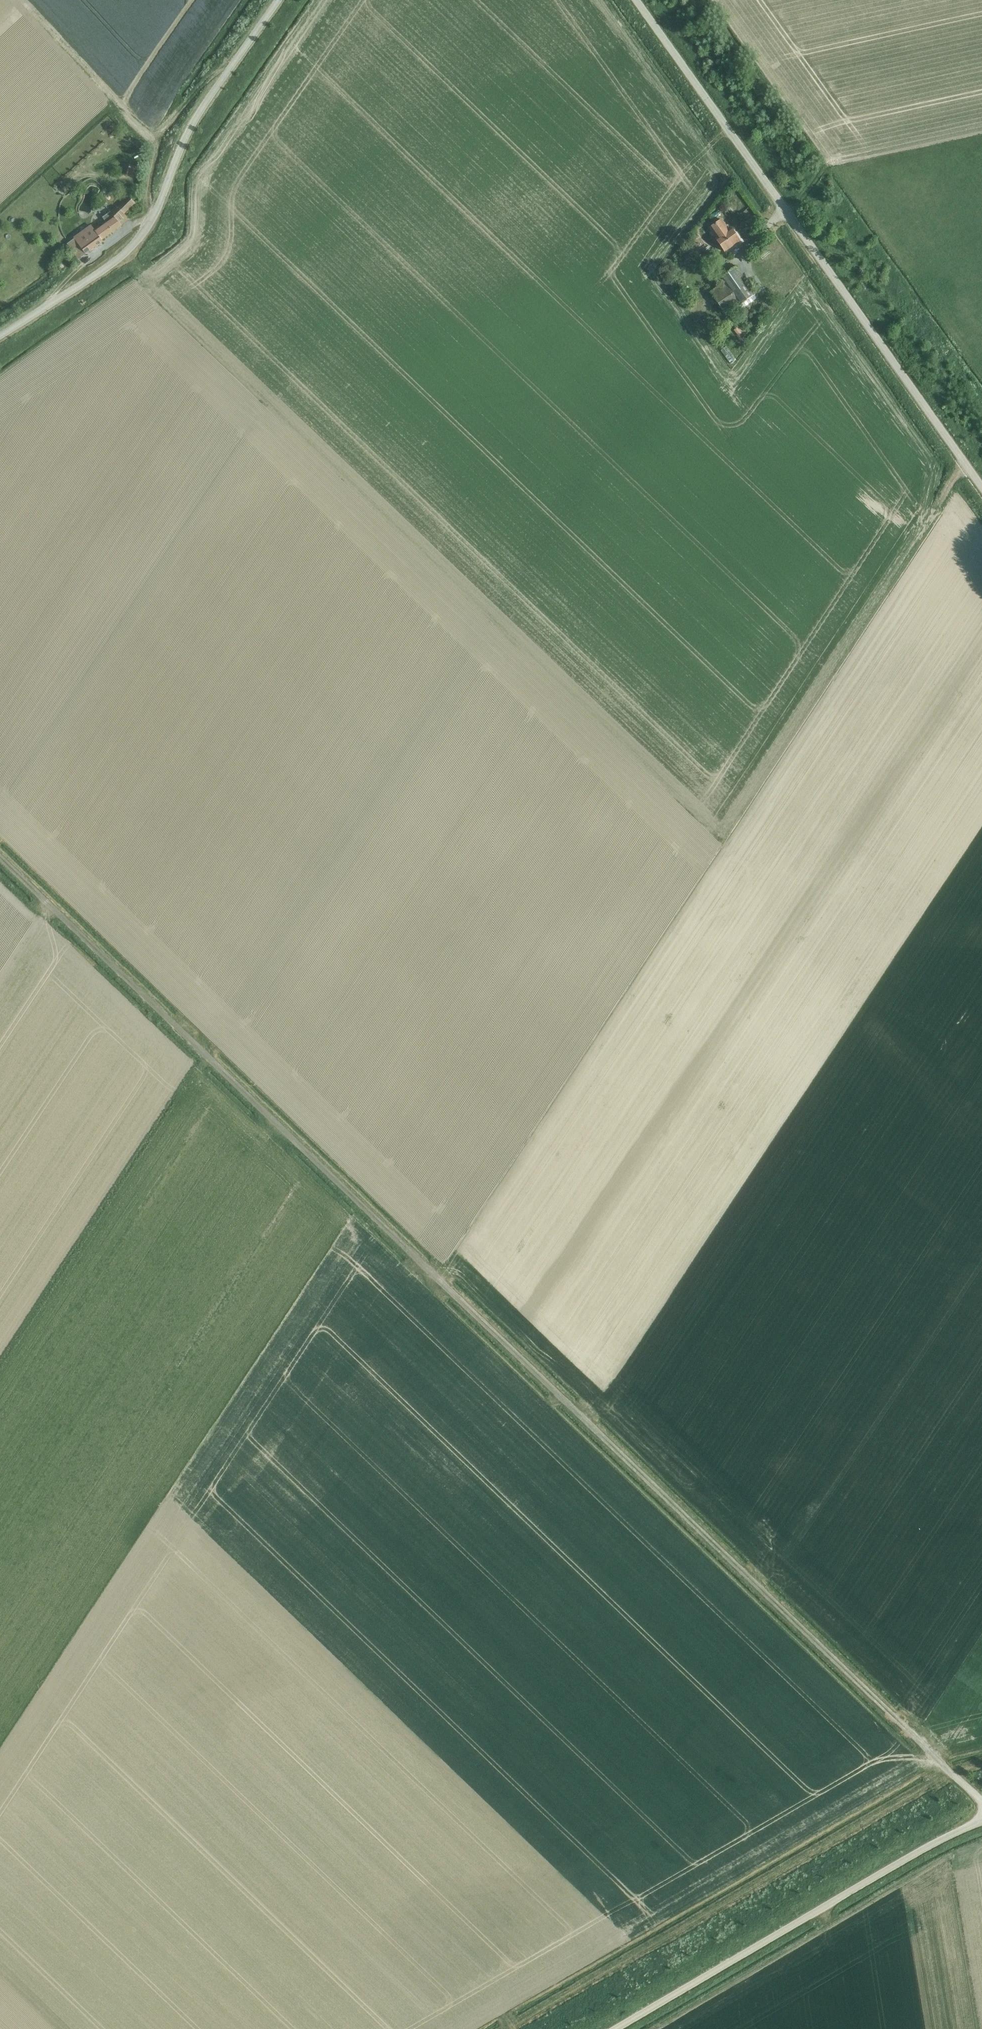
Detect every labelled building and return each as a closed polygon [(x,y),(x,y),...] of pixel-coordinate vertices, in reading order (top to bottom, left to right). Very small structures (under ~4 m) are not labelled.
[(119,222),(127,216),(125,213),(135,203),(128,196),(111,213),(110,212),(102,217),(107,224),(100,229),(99,228),(95,230),(92,227),(84,233),(75,239),(86,254),(103,242),(102,240),(121,225),(119,222)] [(728,229),(722,220),(710,228),(721,245),(721,246),(725,251),(739,242),(730,228),(728,229)] [(725,316),(755,294),(735,267),(719,278),(722,282),(708,292),(725,316)] [(736,359),(726,346),(721,350),(730,363),(736,359)]
